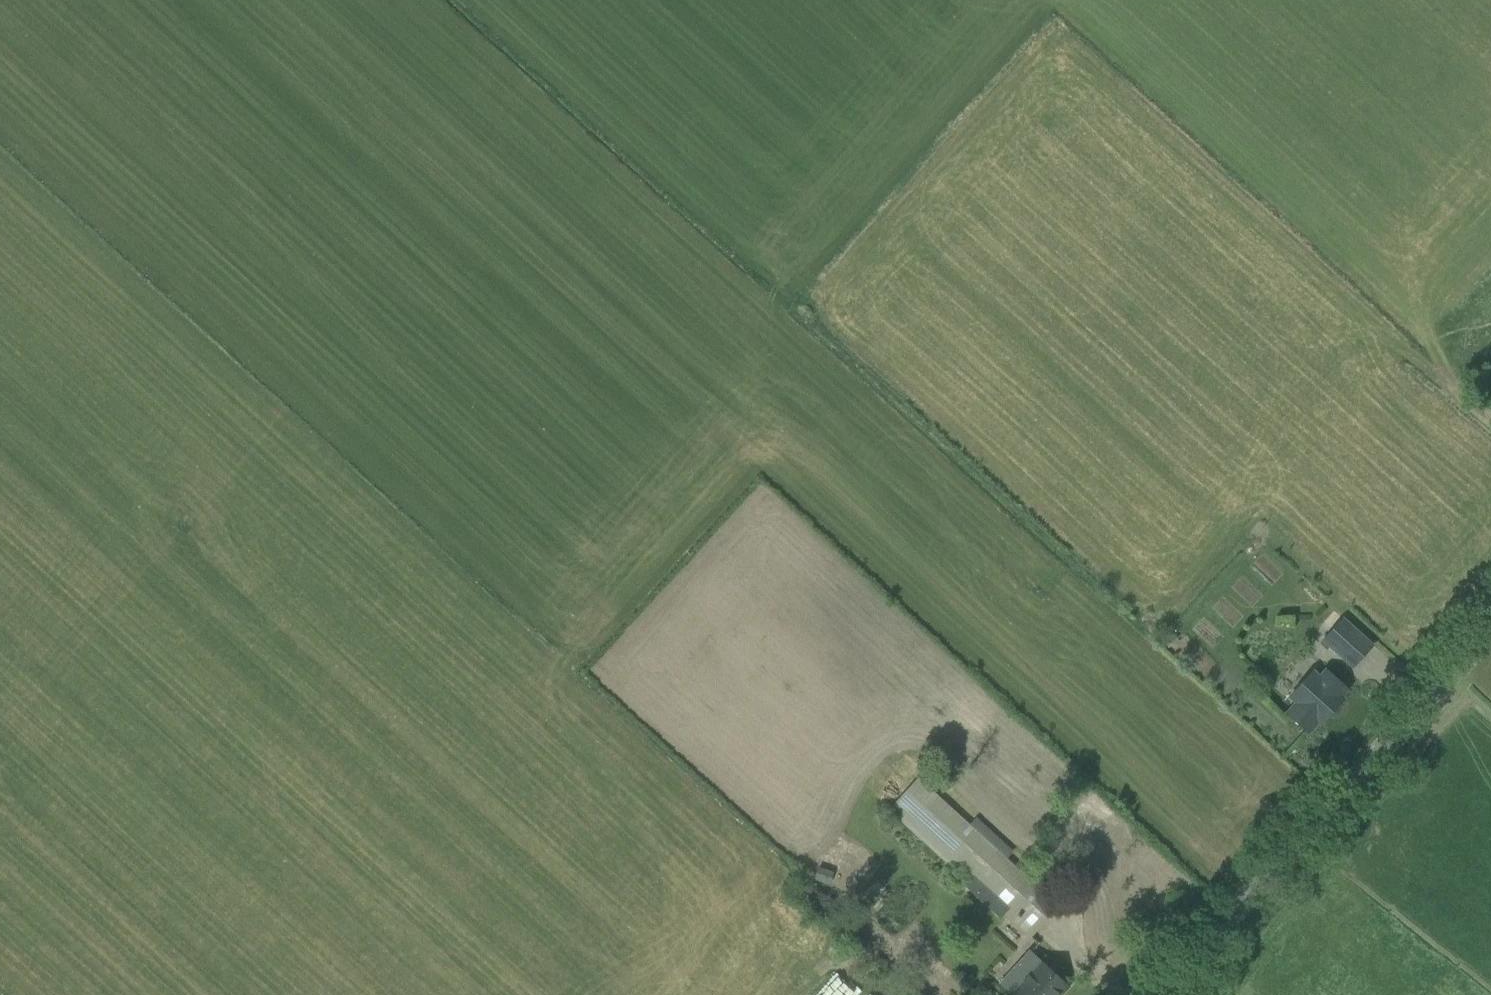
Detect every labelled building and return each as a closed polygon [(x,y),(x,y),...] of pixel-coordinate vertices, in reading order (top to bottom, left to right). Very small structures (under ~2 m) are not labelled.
[(1481,389),(1490,398),(1490,377),(1481,389)] [(1352,668),(1374,644),(1343,616),(1321,640),(1352,668)] [(1328,715),(1343,699),(1340,696),(1347,689),(1325,670),(1313,683),(1307,678),(1290,697),(1296,702),(1286,713),(1308,732),(1317,721),(1321,724),(1323,722),(1319,719),(1325,713),(1328,715)] [(1060,899),(1035,877),(1032,881),(918,777),(892,805),(1031,931),(1060,899)] [(1028,950),(999,981),(1014,994),(1055,994),(1065,984),(1028,950)]
